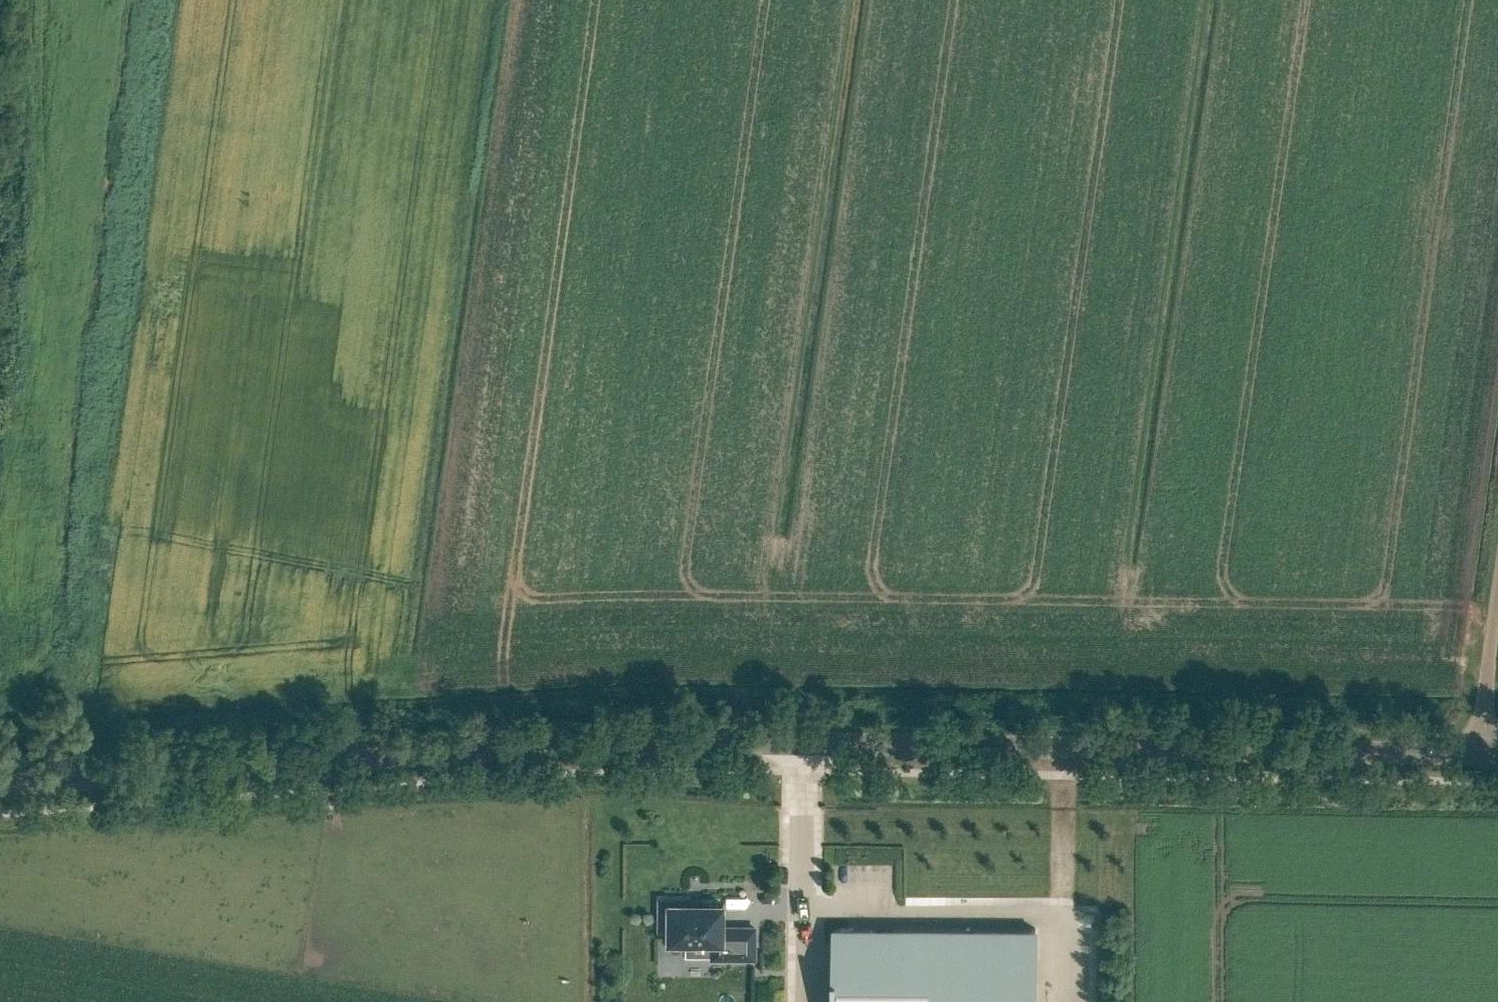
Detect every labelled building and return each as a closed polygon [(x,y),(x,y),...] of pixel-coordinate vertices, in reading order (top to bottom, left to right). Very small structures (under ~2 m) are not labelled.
[(690,900),(660,900),(660,929),(669,929),(669,941),(713,941),(713,957),(755,957),(755,927),(724,927),(724,904),(690,904),(690,900)] [(834,927),(834,1001),(1035,1001),(1035,929),(834,927)]
